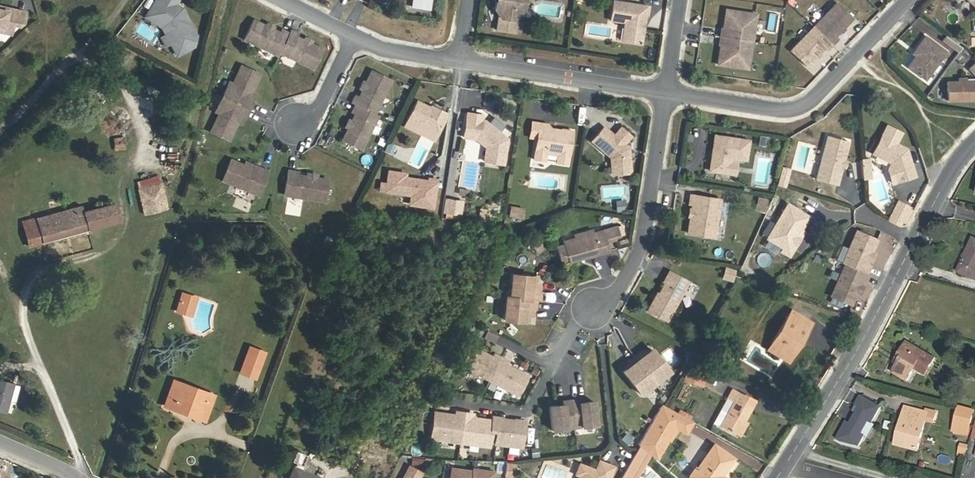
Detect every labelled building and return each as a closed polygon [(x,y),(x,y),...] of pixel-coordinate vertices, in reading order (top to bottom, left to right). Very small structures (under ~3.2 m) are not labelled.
[(179,0),(160,0),(149,16),(166,27),(176,30),(182,41),(174,46),(181,59),(197,50),(200,40),(189,18),(180,13),(183,10),(178,6),(181,1),(179,0)] [(413,7),(428,9),(429,0),(414,0),(413,7)] [(495,11),(501,19),(514,21),(523,15),(525,0),(497,0),(495,11)] [(973,9),(974,20),(974,0),(963,0),(973,9)] [(649,8),(613,2),(610,21),(625,23),(622,42),(641,45),(646,16),(648,16),(649,8)] [(839,2),(816,26),(832,41),(834,44),(841,37),(838,34),(843,29),(846,26),(855,17),(839,2)] [(749,33),(754,30),(757,13),(727,9),(724,28),(722,28),(721,36),(748,40),(749,33)] [(7,36),(9,27),(18,29),(24,30),(28,27),(30,16),(0,10),(0,35),(7,36)] [(185,11),(183,10),(180,13),(189,18),(185,11)] [(149,16),(148,18),(165,29),(169,38),(165,40),(169,48),(174,46),(182,41),(176,30),(166,27),(149,16)] [(289,33),(281,30),(280,33),(253,21),(244,41),(278,56),(280,53),(289,33)] [(832,41),(816,26),(793,50),(808,65),(817,56),(820,53),(825,48),(828,51),(834,44),(832,41)] [(298,33),(291,30),(289,33),(280,53),(314,69),(323,49),(297,37),(298,33)] [(916,55),(908,66),(925,79),(947,51),(926,35),(916,48),(921,51),(918,55),(917,54),(916,55)] [(747,47),(748,40),(721,36),(720,44),(722,44),(719,63),(749,68),(752,50),(747,47)] [(966,68),(974,78),(974,61),(966,68)] [(259,76),(241,67),(233,85),(230,92),(226,91),(222,98),(249,110),(252,102),(248,101),(251,94),(259,76)] [(352,103),(355,105),(375,115),(391,81),(372,71),(359,97),(356,96),(352,103)] [(945,78),(945,101),(974,101),(974,78),(945,78)] [(249,110),(222,98),(219,106),(223,108),(219,115),(211,133),(229,141),(238,123),(241,116),(245,118),(249,110)] [(417,101),(403,127),(422,136),(426,128),(438,134),(448,115),(432,106),(430,108),(417,101)] [(355,114),(342,141),(362,150),(378,116),(375,115),(355,105),(352,113),(355,114)] [(481,116),(466,114),(463,138),(476,140),(486,148),(484,163),(503,165),(506,140),(483,122),(480,121),(481,116)] [(539,125),(531,124),(529,138),(537,139),(539,125)] [(533,161),(545,162),(546,155),(550,152),(554,152),(557,157),(556,164),(567,166),(572,132),(561,131),(556,134),(553,134),(550,129),(547,126),(539,125),(537,139),(533,161)] [(422,136),(434,143),(438,134),(426,128),(422,136)] [(603,128),(591,142),(610,159),(611,172),(614,175),(628,174),(630,171),(629,149),(624,145),(631,137),(620,129),(613,137),(603,128)] [(882,134),(874,151),(892,160),(898,179),(916,173),(912,162),(910,161),(909,156),(910,156),(907,146),(882,134)] [(749,141),(715,136),(714,145),(716,146),(715,152),(712,154),(710,171),(729,174),(731,163),(731,158),(746,161),(749,141)] [(816,179),(837,185),(842,167),(844,160),(849,141),(828,136),(816,179)] [(125,150),(124,139),(114,139),(115,151),(125,150)] [(386,142),(382,151),(391,155),(395,145),(386,142)] [(768,144),(760,143),(759,150),(767,151),(768,144)] [(546,155),(545,162),(556,164),(557,157),(554,152),(550,152),(546,155)] [(870,157),(856,157),(856,178),(870,178),(870,157)] [(259,171),(231,160),(223,180),(258,194),(268,171),(260,167),(259,171)] [(405,173),(388,170),(386,183),(381,182),(379,190),(410,195),(419,196),(418,205),(432,208),(437,179),(428,178),(428,181),(405,177),(405,173)] [(324,202),(328,181),(316,179),(313,181),(310,180),(308,177),(307,177),(296,175),(297,172),(288,171),(284,195),(324,202)] [(161,186),(139,191),(145,215),(167,210),(161,186)] [(419,196),(410,195),(409,204),(418,205),(419,196)] [(691,218),(689,234),(715,238),(721,201),(691,196),(690,205),(693,205),(692,211),(694,213),(693,216),(691,218)] [(753,210),(764,213),(768,199),(757,196),(753,210)] [(459,202),(446,200),(444,212),(452,213),(452,211),(458,212),(459,202)] [(897,201),(888,220),(900,225),(909,206),(897,201)] [(618,203),(617,212),(625,214),(626,204),(618,203)] [(28,247),(42,243),(88,231),(119,222),(115,204),(82,213),(81,207),(22,223),(28,247)] [(809,217),(788,204),(769,239),(785,248),(785,249),(791,247),(801,230),(809,217)] [(523,211),(510,209),(509,218),(521,220),(523,211)] [(877,237),(857,229),(844,261),(846,261),(867,271),(871,263),(867,262),(869,257),(872,249),(877,237)] [(584,236),(565,242),(571,262),(580,260),(599,254),(611,250),(605,230),(589,235),(589,237),(585,239),(584,236)] [(785,249),(785,248),(782,251),(790,256),(804,232),(801,230),(791,247),(785,249)] [(974,278),(974,239),(974,238),(959,271),(974,278)] [(599,254),(580,260),(581,262),(600,257),(599,254)] [(866,280),(870,272),(867,271),(846,261),(832,294),(852,302),(858,290),(861,283),(863,278),(866,280)] [(656,297),(647,311),(667,322),(690,282),(670,271),(663,284),(665,285),(659,295),(661,295),(659,299),(656,297)] [(538,278),(514,275),(512,298),(538,301),(542,301),(543,292),(536,292),(537,285),(538,278)] [(199,299),(192,296),(186,314),(193,317),(199,299)] [(537,310),(538,301),(512,298),(508,298),(506,321),(529,323),(530,316),(531,309),(537,310)] [(206,301),(199,299),(193,317),(200,319),(206,301)] [(791,311),(772,343),(789,354),(799,336),(802,338),(811,324),(791,311)] [(497,336),(486,331),(483,337),(493,343),(497,336)] [(481,335),(475,332),(471,338),(478,342),(481,335)] [(499,335),(496,343),(505,346),(508,338),(499,335)] [(789,354),(772,343),(767,350),(788,363),(802,338),(799,336),(789,354)] [(901,359),(898,364),(893,371),(908,380),(915,368),(919,362),(930,368),(936,358),(908,341),(898,357),(901,359)] [(492,357),(470,346),(460,367),(489,382),(499,361),(501,358),(494,354),(492,357)] [(264,353),(250,348),(240,373),(255,379),(264,353)] [(641,350),(635,356),(656,382),(670,371),(652,348),(648,351),(644,354),(643,352),(641,350)] [(627,368),(624,371),(642,393),(656,382),(635,356),(628,361),(630,363),(631,365),(627,368)] [(508,362),(501,358),(499,361),(489,382),(519,396),(529,376),(507,365),(508,362)] [(926,375),(930,368),(919,362),(915,368),(926,375)] [(0,381),(0,412),(5,414),(13,385),(0,381)] [(173,381),(171,388),(179,391),(172,408),(180,411),(182,407),(191,410),(190,415),(204,420),(213,396),(173,381)] [(179,391),(171,388),(165,405),(172,408),(179,391)] [(733,389),(728,397),(734,401),(720,426),(737,435),(745,422),(756,401),(745,395),(745,396),(733,389)] [(848,421),(845,419),(836,438),(858,448),(878,404),(860,395),(848,421)] [(718,424),(720,426),(734,401),(728,397),(713,425),(716,427),(718,424)] [(596,426),(594,403),(587,404),(585,406),(580,407),(579,405),(579,401),(571,402),(574,428),(596,426)] [(557,407),(549,408),(552,431),(574,428),(571,402),(563,403),(564,407),(564,409),(559,409),(557,407)] [(907,406),(902,425),(905,426),(900,445),(918,450),(927,417),(934,419),(936,412),(928,409),(927,412),(907,406)] [(649,454),(657,462),(677,428),(684,417),(665,407),(659,418),(657,417),(640,446),(649,454)] [(960,409),(955,434),(970,437),(974,413),(960,409)] [(461,444),(465,414),(457,413),(456,417),(456,419),(452,418),(452,416),(435,414),(432,440),(461,444)] [(472,415),(465,414),(461,444),(489,448),(492,433),(493,422),(476,419),(476,421),(472,421),(472,419),(472,415)] [(677,428),(687,434),(693,423),(684,417),(677,428)] [(503,419),(493,418),(492,433),(497,433),(496,445),(522,448),(526,422),(516,421),(516,425),(502,423),(503,419)] [(745,422),(737,435),(740,437),(748,424),(745,422)] [(905,426),(902,425),(897,444),(900,445),(905,426)] [(959,442),(957,454),(967,456),(968,444),(959,442)] [(649,454),(640,446),(621,477),(635,477),(649,454)] [(714,447),(697,471),(695,470),(691,476),(694,477),(722,477),(719,476),(731,458),(714,447)] [(288,464),(294,466),(289,477),(312,477),(301,473),(305,465),(301,464),(302,460),(303,457),(292,453),(288,464)] [(614,466),(599,460),(595,469),(580,463),(575,474),(580,476),(579,477),(609,477),(614,466)] [(317,471),(305,465),(301,473),(312,477),(314,477),(317,471)] [(514,466),(506,465),(505,475),(504,477),(513,477),(514,466)] [(408,466),(402,477),(419,477),(422,472),(408,466)] [(493,473),(472,470),(472,472),(451,469),(450,477),(492,477),(493,473)]
